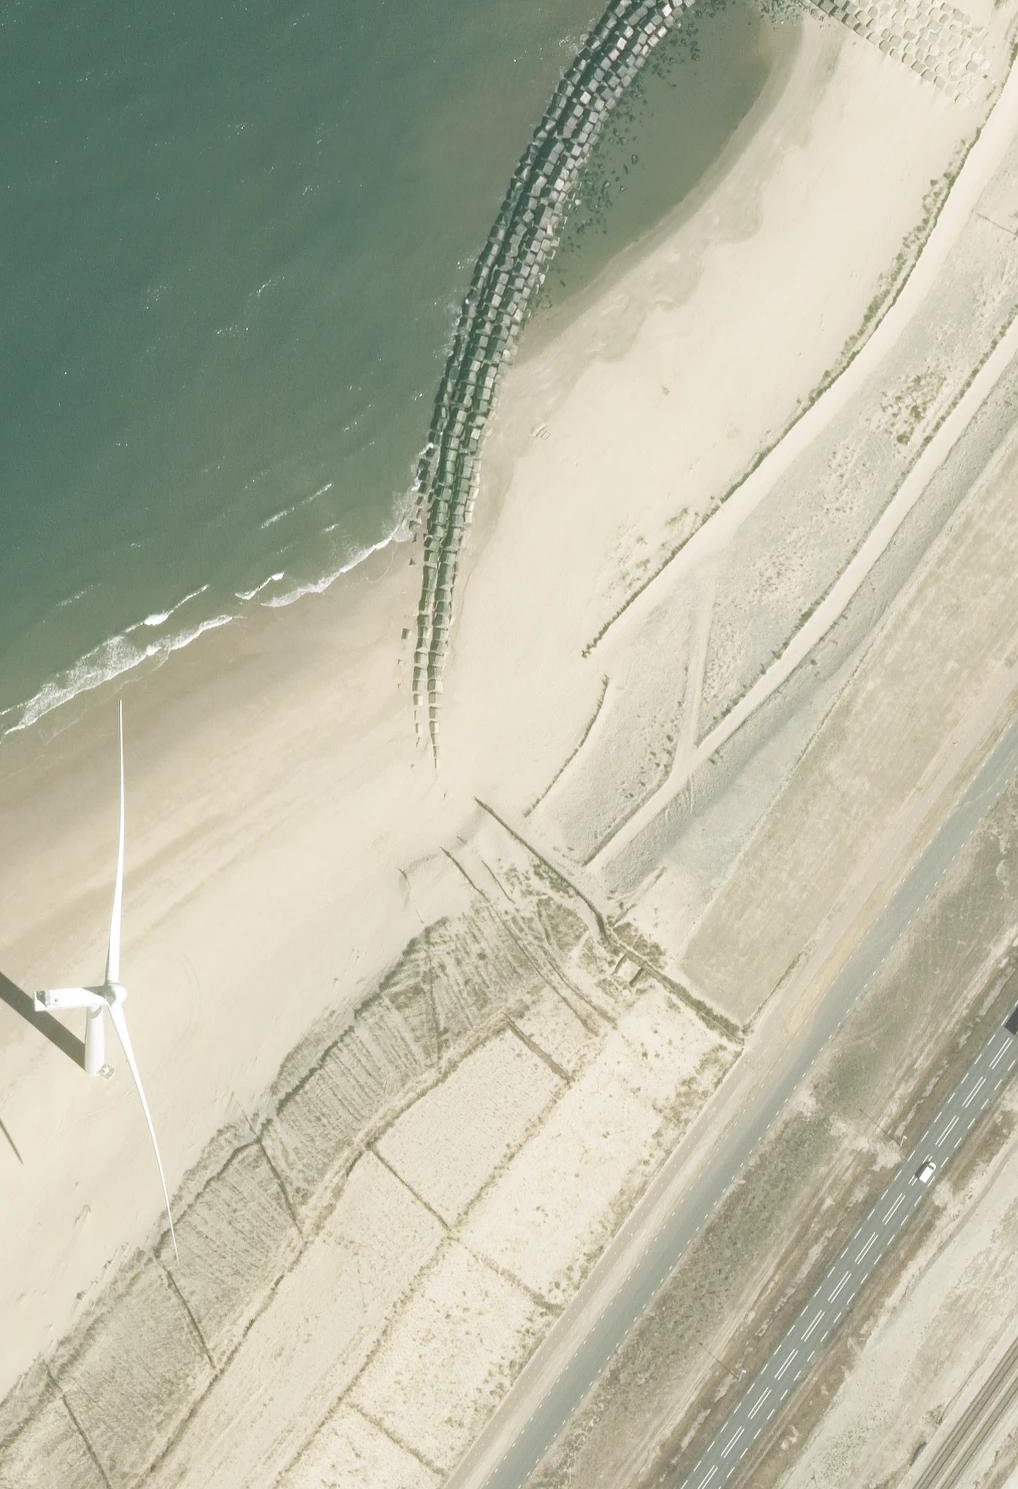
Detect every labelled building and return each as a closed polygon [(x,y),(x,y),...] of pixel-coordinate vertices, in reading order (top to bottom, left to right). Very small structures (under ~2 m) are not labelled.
[(44,1079),(44,1080),(44,1082),(44,1083),(44,1084),(44,1085),(44,1086),(44,1087),(45,1089),(45,1090),(45,1091),(46,1092),(46,1093),(46,1094),(47,1095),(47,1096),(48,1098),(48,1099),(49,1100),(50,1101),(50,1102),(51,1102),(52,1103),(53,1104),(53,1105),(54,1106),(55,1107),(56,1108),(57,1108),(58,1109),(59,1110),(60,1110),(61,1111),(62,1112),(63,1112),(64,1113),(65,1113),(66,1113),(67,1114),(68,1114),(70,1115),(71,1115),(72,1115),(73,1115),(74,1115),(75,1115),(77,1116),(78,1116),(79,1116),(80,1115),(81,1115),(83,1115),(84,1115),(85,1115),(86,1114),(87,1114),(88,1114),(89,1113),(91,1113),(92,1113),(93,1112),(94,1112),(95,1111),(96,1110),(97,1110),(98,1109),(99,1108),(100,1108),(101,1107),(101,1106),(102,1105),(103,1104),(104,1103),(105,1102),(106,1101),(107,1100),(107,1099),(108,1097),(108,1096),(109,1095),(109,1094),(110,1093),(110,1092),(111,1091),(111,1090),(111,1089),(111,1087),(112,1086),(112,1085),(112,1084),(112,1083),(112,1082),(112,1080),(112,1079),(112,1078),(112,1077),(111,1076),(111,1074),(111,1073),(111,1072),(110,1071),(110,1070),(109,1069),(109,1068),(108,1067),(108,1066),(107,1065),(107,1064),(106,1063),(105,1062),(105,1061),(104,1060),(103,1059),(102,1058),(101,1057),(101,1056),(100,1055),(99,1055),(98,1054),(97,1053),(96,1053),(95,1052),(94,1052),(93,1051),(92,1050),(91,1050),(89,1050),(88,1049),(87,1049),(86,1049),(85,1048),(84,1048),(83,1048),(81,1048),(80,1048),(79,1048),(78,1048),(77,1048),(75,1048),(74,1048),(73,1048),(72,1048),(71,1048),(70,1049),(69,1049),(67,1049),(66,1050),(65,1050),(64,1050),(63,1051),(62,1052),(61,1052),(60,1053),(59,1053),(58,1054),(57,1055),(56,1055),(55,1056),(54,1057),(53,1058),(53,1059),(52,1060),(51,1061),(50,1062),(50,1063),(49,1064),(48,1065),(48,1066),(47,1067),(47,1068),(46,1069),(46,1070),(46,1071),(45,1072),(45,1073),(45,1074),(44,1076),(44,1077),(44,1078),(44,1079)]
